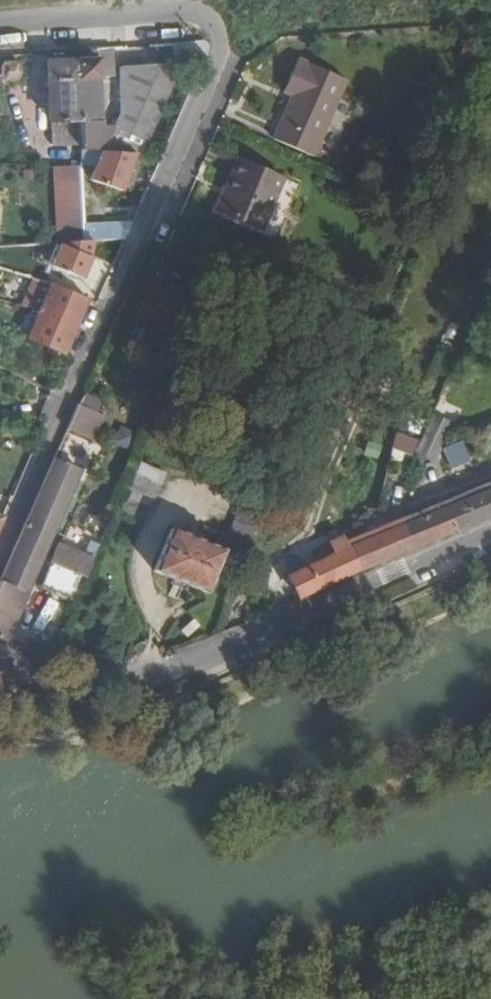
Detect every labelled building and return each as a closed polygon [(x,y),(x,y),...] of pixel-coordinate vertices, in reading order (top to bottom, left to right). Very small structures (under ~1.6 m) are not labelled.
[(115,73),(114,49),(99,50),(99,60),(49,64),(51,145),(83,143),(83,151),(136,155),(141,155),(184,63),(148,66),(123,68),(125,108),(114,127),(103,123),(102,118),(99,74),(115,73)] [(347,80),(296,60),(288,80),(298,84),(293,96),(274,140),(315,157),(347,80)] [(298,84),(288,80),(282,92),(293,96),(298,84)] [(136,155),(83,151),(83,164),(98,168),(93,182),(123,190),(136,155)] [(239,162),(217,212),(261,231),(283,180),(239,162)] [(81,165),(52,167),(56,231),(84,230),(81,165)] [(126,240),(133,225),(101,226),(102,241),(126,240)] [(95,241),(86,242),(63,244),(53,269),(82,279),(91,260),(90,259),(95,241)] [(51,285),(34,280),(23,306),(41,312),(51,285)] [(77,328),(88,301),(51,285),(41,312),(77,328)] [(41,312),(29,338),(65,353),(77,328),(41,312)] [(104,416),(79,405),(68,430),(93,441),(104,416)] [(409,454),(426,462),(433,447),(446,417),(430,409),(409,454)] [(461,440),(471,462),(490,454),(490,427),(461,440)] [(402,455),(407,443),(385,434),(382,447),(402,455)] [(0,585),(0,638),(6,641),(80,473),(54,462),(0,585)] [(144,524),(165,475),(143,465),(122,514),(144,524)] [(373,529),(381,551),(490,507),(490,482),(373,529)] [(252,556),(272,508),(248,498),(227,546),(252,556)] [(381,551),(373,529),(350,538),(339,543),(350,565),(381,551)] [(205,594),(224,552),(173,530),(154,573),(205,594)] [(350,565),(339,543),(278,573),(288,595),(350,565)] [(78,602),(97,560),(64,547),(46,588),(78,602)]
